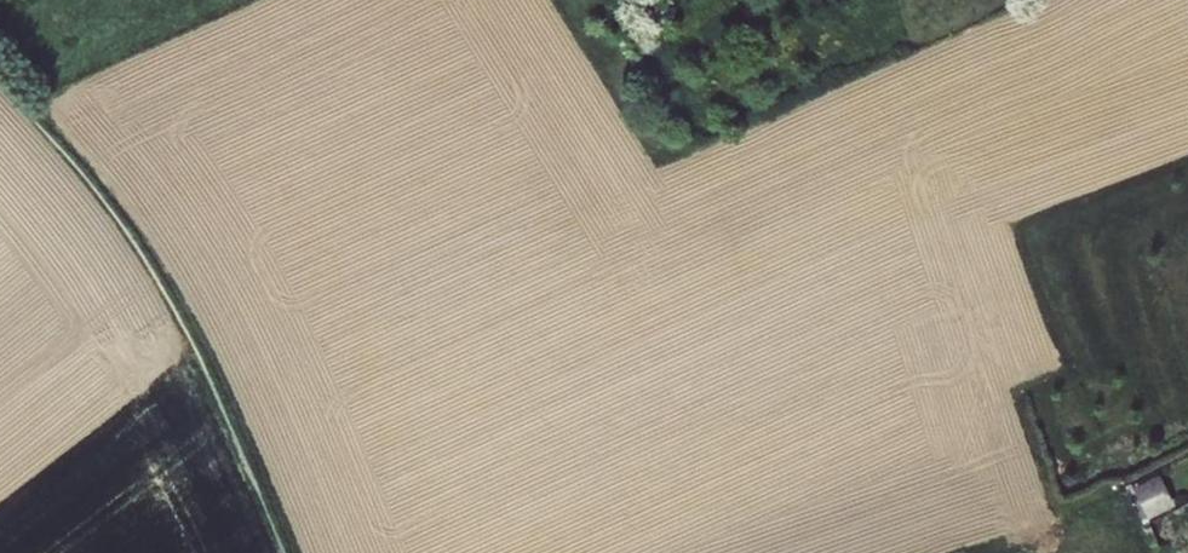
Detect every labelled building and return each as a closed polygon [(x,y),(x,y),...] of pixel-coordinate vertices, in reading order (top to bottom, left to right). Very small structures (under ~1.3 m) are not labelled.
[(1160,474),(1130,490),(1145,520),(1174,505),(1160,474)]
